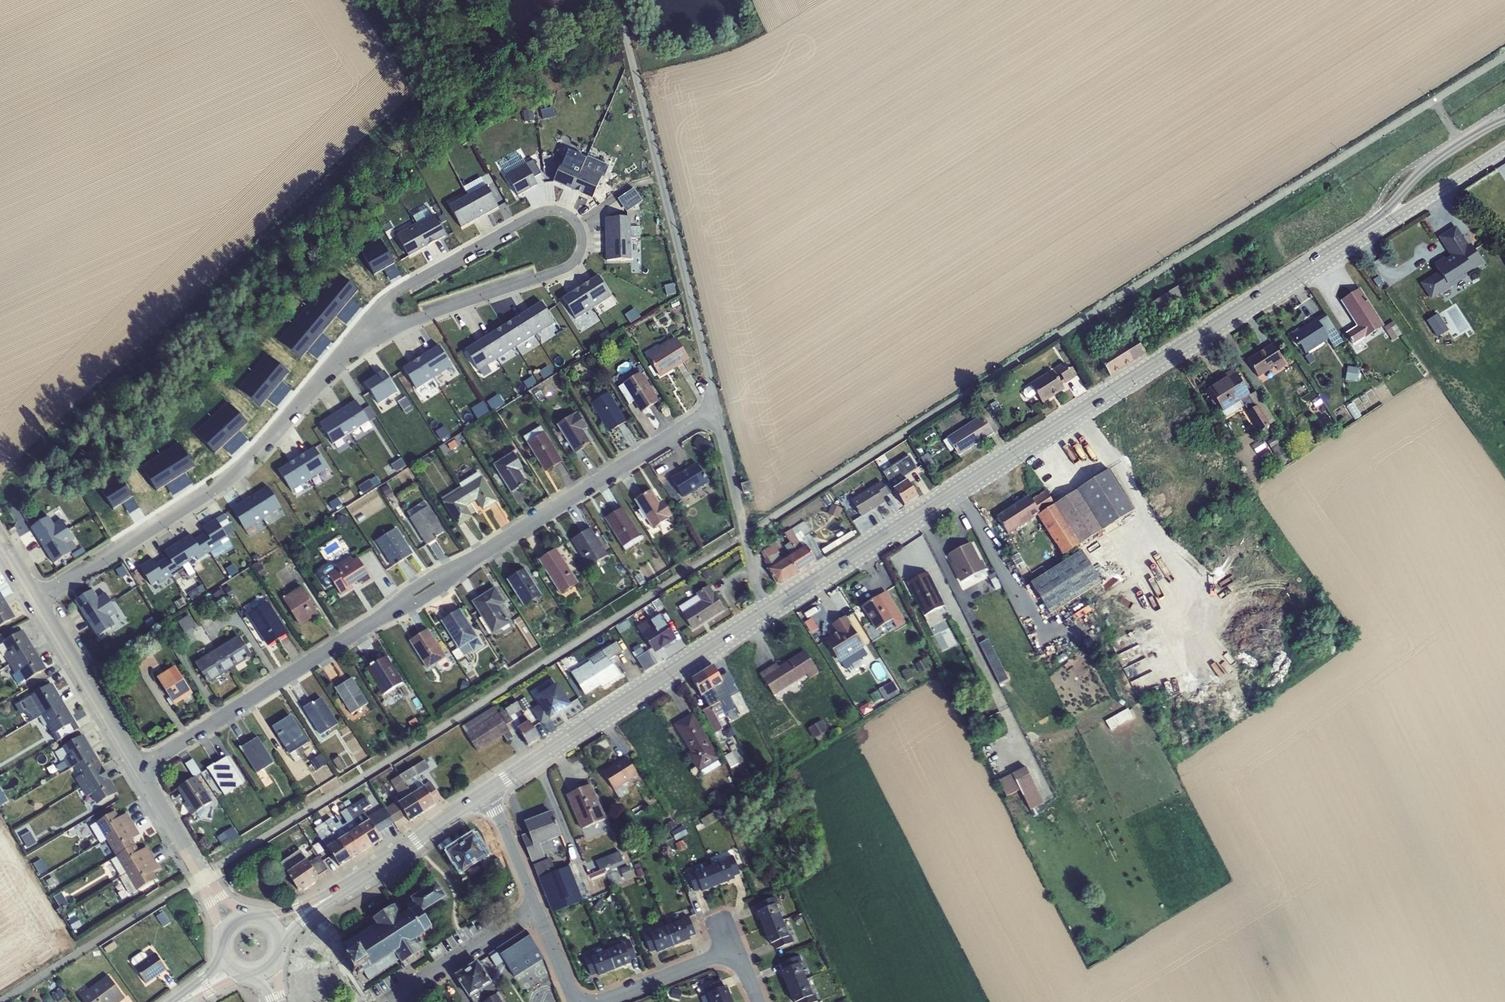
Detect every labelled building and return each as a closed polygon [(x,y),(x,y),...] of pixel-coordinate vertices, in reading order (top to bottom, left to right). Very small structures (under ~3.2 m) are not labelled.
[(571,189),(582,165),(562,157),(552,180),(571,189)] [(504,173),(517,196),(535,186),(523,163),(504,173)] [(582,165),(571,189),(591,198),(601,174),(582,165)] [(468,195),(480,217),(499,207),(487,184),(468,195)] [(619,198),(628,211),(644,200),(635,187),(619,198)] [(480,217),(468,195),(449,205),(462,228),(480,217)] [(415,223),(427,245),(446,235),(434,212),(415,223)] [(606,237),(632,237),(631,215),(605,216),(606,237)] [(427,245),(415,223),(396,233),(409,256),(427,245)] [(1420,283),(1431,299),(1466,277),(1465,274),(1483,263),(1471,244),(1468,246),(1455,226),(1438,237),(1450,255),(1435,264),(1439,271),(1420,283)] [(1250,236),(1241,242),(1245,247),(1253,242),(1250,236)] [(632,237),(606,237),(607,259),(633,258),(632,237)] [(579,286),(593,308),(611,297),(597,275),(579,286)] [(1170,292),(1148,305),(1156,318),(1190,297),(1179,280),(1167,287),(1170,292)] [(593,308),(579,286),(561,296),(574,319),(593,308)] [(1345,333),(1353,345),(1384,326),(1360,288),(1341,300),(1357,326),(1345,333)] [(522,313),(535,334),(554,322),(540,301),(522,313)] [(1324,312),(1291,334),(1299,346),(1300,345),(1306,354),(1329,339),(1334,347),(1343,341),(1324,312)] [(503,325),(516,346),(535,334),(522,313),(503,325)] [(1133,314),(1116,325),(1122,334),(1138,323),(1133,314)] [(1394,321),(1383,327),(1392,341),(1402,334),(1394,321)] [(484,337),(497,358),(516,346),(503,325),(484,337)] [(465,349),(478,370),(497,358),(484,337),(465,349)] [(676,337),(647,355),(660,377),(689,360),(676,337)] [(1116,348),(1127,365),(1145,354),(1134,337),(1116,348)] [(1247,359),(1258,377),(1276,366),(1278,370),(1286,365),(1273,343),(1247,359)] [(422,357),(435,378),(453,366),(440,346),(422,357)] [(1127,365),(1116,348),(1099,358),(1110,376),(1127,365)] [(435,378),(422,357),(405,369),(418,389),(435,378)] [(1054,372),(1062,385),(1065,382),(1066,383),(1074,378),(1065,362),(1055,368),(1057,370),(1054,372)] [(1360,367),(1347,365),(1345,380),(1357,381),(1360,367)] [(1223,412),(1250,395),(1233,369),(1218,378),(1220,381),(1208,388),(1223,411),(1223,412)] [(1037,394),(1042,403),(1064,389),(1062,385),(1054,372),(1052,370),(1030,384),(1037,394)] [(386,371),(367,384),(380,404),(399,391),(386,371)] [(660,401),(642,372),(622,384),(641,413),(660,401)] [(1037,394),(1030,384),(1024,389),(1024,394),(1026,398),(1030,399),(1037,394)] [(1265,385),(1259,389),(1264,396),(1270,392),(1265,385)] [(1256,391),(1250,395),(1257,406),(1257,405),(1270,425),(1275,421),(1256,391)] [(609,392),(591,403),(609,432),(627,421),(609,392)] [(502,394),(489,399),(493,409),(506,405),(502,394)] [(1223,412),(1223,411),(1221,412),(1225,418),(1245,406),(1260,431),(1270,425),(1257,405),(1257,406),(1250,395),(1223,412)] [(1318,397),(1312,401),(1316,407),(1322,403),(1318,397)] [(479,419),(492,412),(486,400),(473,407),(479,419)] [(996,400),(985,403),(992,413),(1002,409),(996,400)] [(1328,400),(1323,403),(1329,414),(1334,411),(1328,400)] [(339,413),(352,433),(370,421),(358,401),(339,413)] [(577,412),(557,424),(575,453),(591,443),(583,430),(587,428),(577,412)] [(352,433),(339,413),(322,424),(335,444),(352,433)] [(1218,413),(1214,415),(1219,423),(1222,421),(1218,413)] [(947,438),(958,456),(994,434),(982,415),(947,438)] [(480,424),(473,429),(475,432),(483,427),(480,424)] [(524,437),(528,443),(545,432),(541,426),(524,437)] [(933,431),(924,437),(926,441),(936,435),(933,431)] [(545,432),(528,443),(546,472),(563,461),(545,432)] [(697,436),(694,445),(707,451),(707,450),(712,452),(716,444),(697,436)] [(1276,436),(1267,441),(1280,462),(1290,456),(1281,442),(1279,442),(1276,436)] [(920,447),(916,449),(927,468),(935,463),(928,453),(925,455),(920,447)] [(298,460),(310,480),(328,468),(315,449),(298,460)] [(513,452),(494,464),(512,493),(527,483),(519,470),(523,468),(513,452)] [(879,466),(893,489),(907,480),(905,476),(917,468),(908,453),(893,462),(891,459),(889,460),(887,457),(879,462),(881,465),(879,466)] [(428,457),(420,462),(423,466),(431,461),(428,457)] [(310,480),(298,460),(281,471),(294,490),(310,480)] [(697,463),(672,479),(684,497),(708,482),(697,463)] [(1010,559),(1023,581),(1134,510),(1108,469),(1077,490),(1068,477),(1046,491),(1046,490),(1031,499),(1041,513),(1037,516),(1053,540),(1021,560),(1017,554),(1010,559)] [(463,489),(482,477),(478,472),(459,484),(461,486),(463,489)] [(463,489),(462,489),(471,503),(477,500),(483,511),(498,502),(482,477),(463,489)] [(893,489),(904,506),(918,498),(907,480),(893,489)] [(858,496),(851,500),(861,517),(885,502),(883,498),(889,494),(881,481),(866,490),(858,496)] [(863,484),(854,490),(858,496),(866,490),(863,484)] [(388,485),(381,488),(386,497),(393,493),(388,485)] [(463,489),(461,486),(441,498),(443,501),(462,489),(463,489)] [(251,498),(264,518),(281,506),(268,487),(251,498)] [(842,488),(835,492),(840,501),(847,497),(842,488)] [(471,503),(462,489),(443,501),(442,501),(458,527),(473,517),(466,506),(471,503)] [(651,489),(635,499),(653,528),(673,516),(663,500),(659,502),(651,489)] [(996,516),(1008,535),(1037,516),(1041,513),(1031,499),(1029,495),(996,516)] [(264,518),(251,498),(233,509),(246,529),(264,518)] [(407,512),(410,518),(428,507),(424,501),(407,512)] [(832,504),(828,514),(839,519),(843,508),(832,504)] [(410,518),(426,545),(436,539),(435,537),(445,532),(429,506),(428,507),(410,518)] [(622,507),(605,518),(623,547),(641,536),(622,507)] [(32,529),(41,545),(67,529),(62,521),(56,525),(51,517),(32,529)] [(208,534),(202,537),(210,553),(221,546),(220,544),(228,539),(217,520),(204,528),(208,534)] [(804,521),(798,525),(801,531),(805,536),(812,532),(804,521)] [(785,533),(796,551),(806,545),(798,533),(801,531),(798,525),(785,533)] [(591,527),(571,539),(589,567),(598,561),(608,555),(591,527)] [(397,528),(376,541),(393,567),(413,554),(397,528)] [(74,540),(67,529),(41,545),(54,565),(77,551),(72,542),(74,540)] [(852,531),(823,549),(826,554),(855,535),(852,531)] [(191,565),(210,553),(202,537),(196,541),(192,535),(179,544),(191,565)] [(758,546),(761,552),(775,545),(773,540),(769,543),(767,540),(758,546)] [(951,564),(960,582),(975,574),(979,580),(988,576),(985,569),(987,568),(983,560),(980,561),(970,542),(948,553),(953,562),(951,564)] [(178,572),(191,565),(179,544),(166,552),(169,557),(178,572)] [(764,559),(767,569),(781,560),(777,553),(779,552),(775,545),(761,552),(765,559),(764,559)] [(796,551),(807,569),(818,562),(806,545),(796,551)] [(556,548),(539,559),(561,595),(579,584),(556,548)] [(777,583),(782,585),(807,569),(796,551),(781,560),(767,569),(777,583)] [(1031,583),(1050,614),(1101,582),(1081,551),(1031,583)] [(318,570),(318,575),(326,588),(334,583),(341,596),(354,588),(353,585),(357,583),(358,584),(362,582),(364,584),(372,580),(358,557),(353,560),(351,556),(335,565),(330,563),(318,570)] [(155,559),(141,568),(154,588),(178,572),(169,557),(158,564),(155,559)] [(259,561),(253,565),(262,578),(268,575),(259,561)] [(598,561),(589,567),(592,572),(601,566),(598,561)] [(637,567),(630,572),(634,579),(641,574),(637,567)] [(711,567),(702,573),(705,579),(715,573),(711,567)] [(524,568),(507,579),(524,606),(542,595),(524,568)] [(907,582),(924,616),(945,606),(928,572),(907,582)] [(1001,587),(993,573),(988,576),(995,590),(1001,587)] [(227,584),(223,587),(229,596),(233,594),(227,584)] [(683,612),(682,613),(692,630),(724,609),(709,585),(696,593),(697,595),(701,601),(683,612)] [(302,586),(283,598),(300,626),(319,614),(302,586)] [(495,587),(472,601),(493,634),(510,623),(500,606),(505,603),(495,587)] [(222,588),(217,592),(220,597),(226,593),(222,588)] [(75,602),(86,618),(111,602),(106,594),(102,597),(96,589),(75,602)] [(886,591),(861,605),(876,630),(892,620),(897,628),(906,622),(886,591)] [(739,596),(738,599),(742,605),(749,601),(745,595),(742,594),(739,596)] [(701,601),(697,595),(679,607),(683,612),(701,601)] [(4,598),(0,601),(0,626),(15,617),(4,598)] [(118,613),(111,602),(86,618),(97,636),(119,622),(114,616),(118,613)] [(269,602),(248,615),(268,646),(288,633),(269,602)] [(1076,614),(1063,622),(1066,626),(1089,612),(1093,619),(1095,618),(1091,611),(1092,610),(1089,605),(1081,610),(1079,608),(1074,611),(1076,614)] [(460,609),(441,621),(459,649),(468,643),(478,637),(460,609)] [(650,618),(638,626),(655,653),(663,648),(664,650),(678,640),(661,613),(651,619),(650,618)] [(186,630),(196,626),(192,616),(182,620),(186,630)] [(846,616),(832,625),(836,632),(826,639),(845,669),(868,655),(863,648),(865,647),(846,616)] [(813,618),(807,621),(812,631),(818,629),(813,618)] [(618,624),(615,626),(620,633),(632,626),(628,620),(619,625),(618,624)] [(428,629),(409,641),(428,669),(446,657),(428,629)] [(10,665),(36,650),(23,630),(0,645),(0,651),(4,657),(5,656),(10,665)] [(239,635),(217,649),(230,670),(252,656),(239,635)] [(484,646),(478,637),(468,643),(474,653),(484,646)] [(1090,638),(1084,641),(1091,655),(1097,652),(1090,638)] [(988,639),(979,643),(999,684),(1009,680),(988,639)] [(230,670),(217,649),(195,663),(208,684),(230,670)] [(590,661),(571,672),(585,695),(601,685),(603,687),(620,676),(603,649),(588,658),(590,661)] [(46,668),(36,650),(10,665),(15,674),(13,675),(20,685),(46,668)] [(639,656),(645,670),(657,665),(651,650),(639,656)] [(759,674),(773,696),(807,675),(809,678),(819,672),(805,650),(779,666),(776,663),(759,674)] [(387,656),(366,668),(382,695),(403,683),(387,656)] [(925,658),(901,671),(906,681),(931,668),(925,658)] [(724,660),(714,665),(721,678),(731,672),(724,660)] [(714,665),(702,672),(712,689),(718,686),(723,682),(721,678),(714,665)] [(175,666),(157,677),(175,705),(193,693),(175,666)] [(702,672),(692,678),(701,696),(703,695),(712,689),(702,672)] [(352,678),(335,688),(351,714),(369,703),(352,678)] [(893,680),(879,688),(886,701),(900,692),(893,680)] [(463,681),(460,689),(467,691),(470,683),(463,681)] [(33,708),(38,717),(63,702),(52,683),(23,701),(29,711),(33,708)] [(534,707),(540,721),(571,707),(560,683),(535,695),(540,704),(534,707)] [(484,685),(475,691),(478,695),(487,690),(484,685)] [(718,686),(712,689),(724,711),(729,722),(736,718),(727,702),(718,686)] [(712,689),(703,695),(709,707),(703,710),(715,733),(723,729),(716,716),(724,711),(712,689)] [(312,702),(303,708),(321,735),(338,724),(322,698),(312,704),(312,702)] [(994,701),(987,704),(992,713),(998,710),(994,701)] [(79,728),(63,702),(38,717),(44,726),(48,724),(55,737),(74,728),(79,728)] [(499,713),(466,734),(478,752),(504,735),(508,741),(513,737),(512,734),(518,730),(518,729),(530,721),(518,702),(499,713)] [(462,726),(466,734),(499,713),(494,706),(462,726)] [(1128,708),(1105,720),(1110,730),(1133,717),(1128,708)] [(687,754),(698,772),(699,771),(718,759),(720,759),(693,714),(674,725),(691,752),(687,754)] [(291,715),(273,727),(290,754),(308,743),(291,715)] [(418,718),(409,724),(411,728),(420,723),(418,718)] [(822,719),(807,728),(814,739),(816,738),(821,745),(833,737),(822,719)] [(540,738),(530,721),(518,729),(518,730),(528,745),(540,738)] [(73,732),(79,728),(74,728),(55,737),(54,738),(56,742),(60,740),(64,746),(55,751),(61,761),(64,759),(70,769),(74,766),(94,752),(84,734),(77,739),(73,732)] [(258,737),(241,748),(257,773),(274,763),(258,737)] [(76,778),(81,788),(107,773),(94,752),(74,766),(79,776),(76,778)] [(321,754),(311,761),(317,770),(327,763),(321,754)] [(227,756),(208,769),(225,795),(244,783),(227,756)] [(626,756),(603,772),(615,789),(614,790),(619,798),(629,792),(624,783),(638,774),(626,756)] [(400,776),(412,795),(412,794),(425,787),(423,785),(418,775),(430,768),(427,764),(432,761),(430,757),(400,775),(400,776)] [(193,758),(185,763),(194,777),(196,776),(202,772),(193,758)] [(718,759),(699,771),(702,776),(722,765),(718,759)] [(1026,767),(998,781),(1006,796),(1020,789),(1030,810),(1043,803),(1026,767)] [(118,791),(107,773),(81,788),(86,797),(91,794),(97,803),(118,791)] [(751,774),(739,781),(743,789),(756,782),(751,774)] [(194,777),(177,788),(186,802),(184,803),(191,815),(213,801),(196,776),(194,777)] [(405,799),(412,795),(400,776),(393,780),(405,799)] [(430,780),(423,785),(425,787),(431,796),(438,792),(430,780)] [(368,784),(355,792),(360,800),(373,792),(368,784)] [(591,784),(566,795),(581,829),(606,819),(591,784)] [(425,787),(412,794),(424,812),(436,804),(431,796),(425,787)] [(405,799),(399,803),(407,817),(410,821),(424,812),(412,794),(412,795),(405,799)] [(358,802),(347,809),(359,828),(359,827),(370,820),(358,802)] [(399,803),(386,809),(395,824),(407,817),(399,803)] [(359,828),(347,809),(336,815),(340,822),(349,834),(359,828)] [(116,811),(97,822),(106,839),(134,823),(127,813),(120,817),(116,811)] [(522,836),(532,861),(545,856),(540,844),(561,835),(552,811),(525,822),(529,833),(522,836)] [(713,812),(701,819),(706,827),(718,820),(713,812)] [(349,834),(340,822),(336,824),(331,818),(326,822),(338,841),(349,834)] [(370,820),(359,827),(371,846),(382,839),(370,820)] [(338,841),(326,822),(315,829),(328,848),(338,841)] [(134,823),(106,839),(116,856),(135,844),(132,838),(140,834),(134,823)] [(684,825),(672,831),(676,839),(687,833),(684,825)] [(234,826),(218,836),(224,846),(240,836),(234,826)] [(359,828),(349,834),(360,853),(371,846),(359,827),(359,828)] [(293,841),(304,834),(301,829),(289,835),(293,841)] [(349,834),(338,841),(351,859),(360,853),(349,834)] [(306,835),(296,840),(300,847),(309,841),(306,835)] [(32,836),(22,842),(27,850),(37,843),(32,836)] [(449,852),(462,873),(480,861),(487,857),(474,836),(449,852)] [(684,840),(675,843),(679,852),(687,849),(684,840)] [(338,841),(328,848),(340,867),(351,859),(338,841)] [(139,850),(135,844),(116,856),(111,859),(121,876),(123,874),(154,858),(147,846),(139,850)] [(288,873),(307,860),(302,851),(282,864),(288,873)] [(318,853),(307,860),(318,876),(321,879),(329,873),(318,853)] [(621,853),(610,857),(613,865),(615,865),(615,866),(625,862),(621,853)] [(725,858),(726,860),(727,860),(734,876),(740,874),(733,855),(725,858)] [(489,861),(487,857),(480,861),(485,870),(489,880),(498,877),(491,861),(489,861)] [(159,868),(154,858),(123,874),(121,876),(120,877),(130,894),(156,879),(152,872),(159,868)] [(534,865),(539,877),(555,871),(550,858),(534,865)] [(318,876),(307,860),(288,873),(298,889),(304,891),(317,881),(318,876)] [(726,860),(712,866),(719,885),(735,879),(734,876),(727,860),(726,860)] [(539,877),(552,913),(584,901),(570,865),(555,871),(539,877)] [(629,865),(620,869),(625,880),(634,876),(629,865)] [(696,872),(695,873),(701,889),(702,892),(719,885),(712,866),(696,872)] [(701,889),(695,873),(696,872),(695,870),(687,873),(695,892),(701,889)] [(422,911),(446,896),(436,881),(411,897),(413,901),(408,904),(407,908),(409,911),(403,915),(396,904),(373,919),(376,923),(345,943),(353,955),(347,959),(355,971),(360,968),(363,973),(369,980),(399,960),(402,964),(425,949),(419,938),(426,933),(425,932),(432,927),(422,911)] [(63,891),(55,896),(61,907),(70,902),(63,891)] [(776,897),(757,904),(759,911),(776,904),(776,905),(779,904),(776,897)] [(759,911),(757,912),(763,928),(782,920),(776,905),(776,904),(759,911)] [(165,914),(153,914),(153,923),(165,922),(165,914)] [(798,915),(793,919),(799,925),(803,921),(798,915)] [(77,916),(66,922),(71,930),(81,924),(77,916)] [(666,924),(667,927),(683,920),(690,937),(696,934),(689,916),(666,924)] [(683,920),(667,927),(675,946),(691,940),(690,937),(683,920)] [(782,920),(763,928),(770,944),(773,943),(789,936),(789,935),(782,920)] [(652,933),(650,933),(657,950),(658,952),(675,946),(667,927),(652,933)] [(526,930),(496,950),(504,961),(515,977),(544,958),(526,930)] [(643,934),(650,952),(657,950),(650,933),(652,933),(651,931),(643,934)] [(789,936),(773,943),(775,950),(794,942),(791,935),(789,935),(789,936)] [(622,942),(622,944),(624,944),(630,960),(637,958),(630,939),(622,942)] [(622,944),(607,950),(615,969),(632,963),(630,960),(624,944),(622,944)] [(504,961),(496,950),(489,955),(496,967),(504,961)] [(592,956),(591,957),(597,973),(598,976),(615,969),(607,950),(592,956)] [(132,958),(131,962),(135,966),(134,967),(146,984),(168,969),(155,952),(147,957),(144,952),(141,951),(132,958)] [(584,957),(591,976),(597,973),(591,957),(592,956),(592,954),(584,957)] [(799,956),(781,963),(783,970),(800,963),(800,964),(802,963),(799,956)] [(477,961),(455,975),(470,997),(492,983),(477,961)] [(783,970),(781,971),(787,987),(806,979),(800,964),(800,963),(783,970)] [(80,996),(84,1001),(120,1001),(125,998),(109,976),(80,996)] [(502,977),(497,981),(503,991),(509,987),(502,977)] [(787,987),(793,1001),(796,1001),(797,1001),(813,995),(813,994),(806,979),(787,987)] [(721,980),(703,987),(706,995),(708,994),(708,993),(724,987),(721,980)] [(492,983),(470,997),(473,1001),(484,1001),(497,993),(492,983)] [(708,993),(708,994),(711,1001),(733,1001),(727,986),(724,987),(708,993)] [(422,998),(424,1001),(447,1001),(445,1000),(444,1001),(436,989),(422,998)] [(497,993),(484,1001),(503,1001),(497,993)] [(813,994),(813,995),(797,1001),(815,1001),(818,1001),(815,993),(813,994)]
